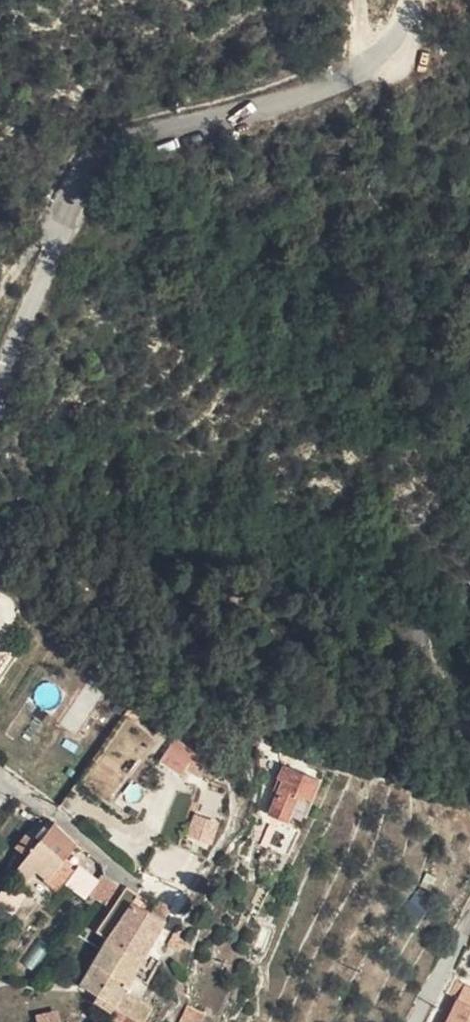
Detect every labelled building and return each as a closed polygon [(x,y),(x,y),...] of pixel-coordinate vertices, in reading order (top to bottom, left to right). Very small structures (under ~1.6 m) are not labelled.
[(5,656),(0,663),(0,688),(21,660),(5,656)] [(186,771),(202,749),(183,735),(168,755),(186,771)] [(113,785),(110,781),(116,778),(107,760),(82,773),(93,795),(113,785)] [(311,766),(288,760),(284,776),(290,778),(281,814),(298,819),(300,810),(311,766)] [(323,769),(311,766),(300,810),(314,813),(323,769)] [(66,824),(51,844),(76,864),(78,861),(90,846),(66,824)] [(40,858),(50,844),(43,839),(32,852),(40,858)] [(76,864),(51,844),(50,844),(40,858),(39,860),(52,871),(62,878),(60,881),(70,888),(81,875),(79,872),(73,868),(76,864)] [(52,871),(39,860),(29,872),(42,882),(52,871)] [(82,869),(76,864),(73,868),(79,872),(82,869)] [(119,904),(131,882),(116,872),(103,894),(119,904)] [(23,894),(2,885),(0,891),(0,907),(14,913),(23,894)] [(137,886),(121,912),(134,920),(144,903),(149,894),(137,886)] [(121,940),(153,956),(175,922),(144,903),(134,920),(128,930),(121,940)] [(115,922),(128,930),(134,920),(121,912),(115,922)] [(137,1011),(153,1021),(157,1021),(167,1007),(150,995),(173,964),(166,958),(159,968),(149,962),(153,956),(121,940),(95,983),(137,1011)] [(456,982),(444,995),(456,1001),(446,1021),(469,1021),(469,989),(456,982)] [(219,1016),(199,1006),(191,1021),(216,1021),(219,1016)] [(131,1021),(153,1021),(137,1011),(131,1021)]
